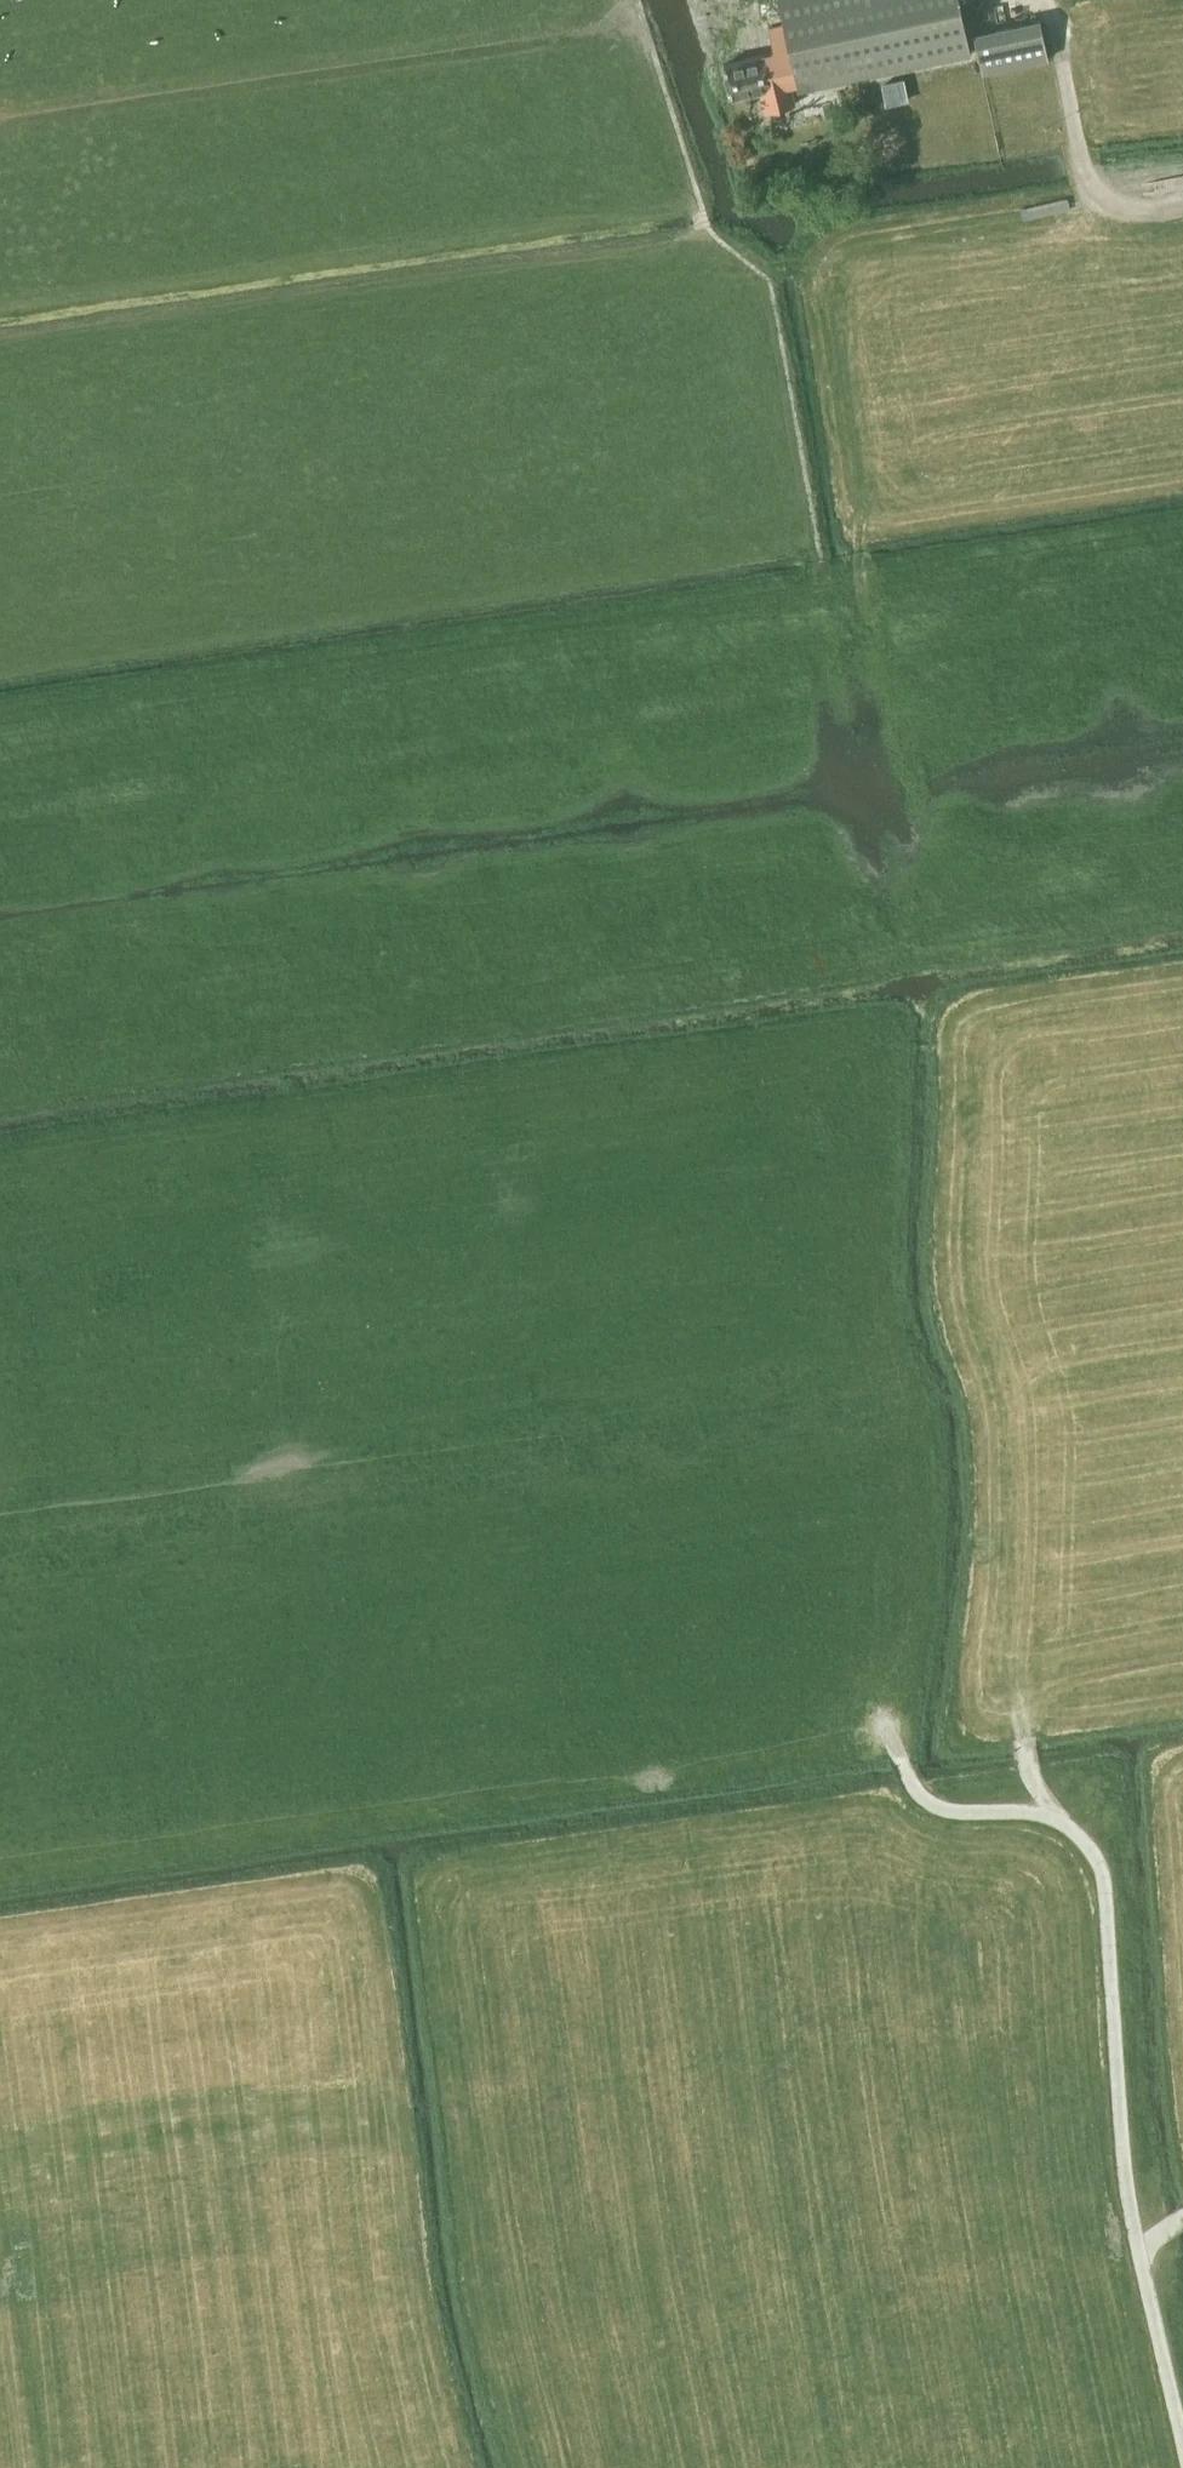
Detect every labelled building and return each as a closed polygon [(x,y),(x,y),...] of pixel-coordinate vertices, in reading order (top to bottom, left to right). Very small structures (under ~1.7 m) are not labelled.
[(959,0),(778,0),(783,24),(769,27),(774,52),(723,63),(731,98),(763,91),(767,108),(794,102),(790,84),(796,83),(797,89),(970,52),(959,0)] [(1048,57),(1040,19),(973,33),(981,72),(1048,57)]
